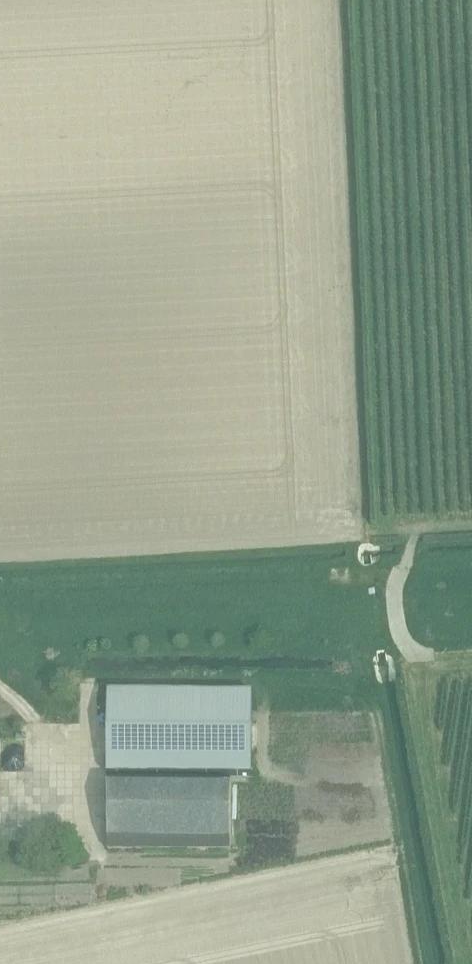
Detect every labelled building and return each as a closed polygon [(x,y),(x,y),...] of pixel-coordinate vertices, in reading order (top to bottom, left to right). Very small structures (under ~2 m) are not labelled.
[(252,777),(253,694),(108,693),(108,775),(252,777)] [(108,850),(127,851),(231,853),(233,785),(128,782),(108,782),(108,850)]
